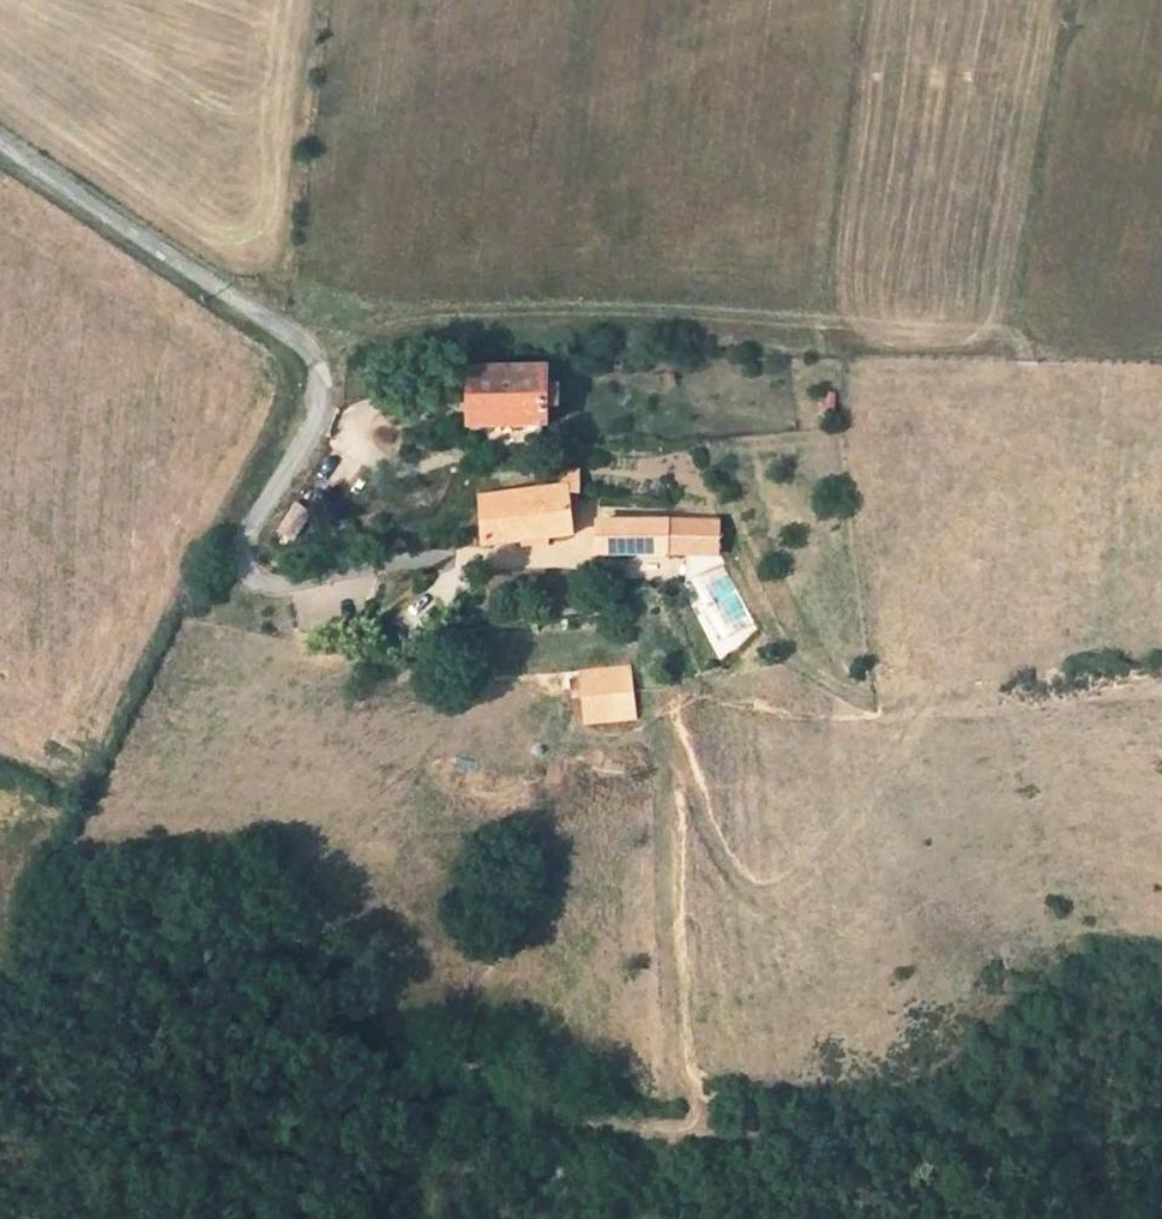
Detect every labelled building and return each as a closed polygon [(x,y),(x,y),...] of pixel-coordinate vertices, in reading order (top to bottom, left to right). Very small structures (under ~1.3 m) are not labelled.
[(470,431),(481,431),(548,433),(549,375),(471,374),(470,431)] [(547,453),(548,433),(481,431),(481,450),(547,453)] [(487,497),(485,543),(572,539),(565,500),(576,494),(575,473),(552,475),(552,493),(487,497)] [(598,524),(602,559),(702,549),(697,512),(598,524)] [(578,668),(581,724),(636,722),(633,665),(578,668)]
